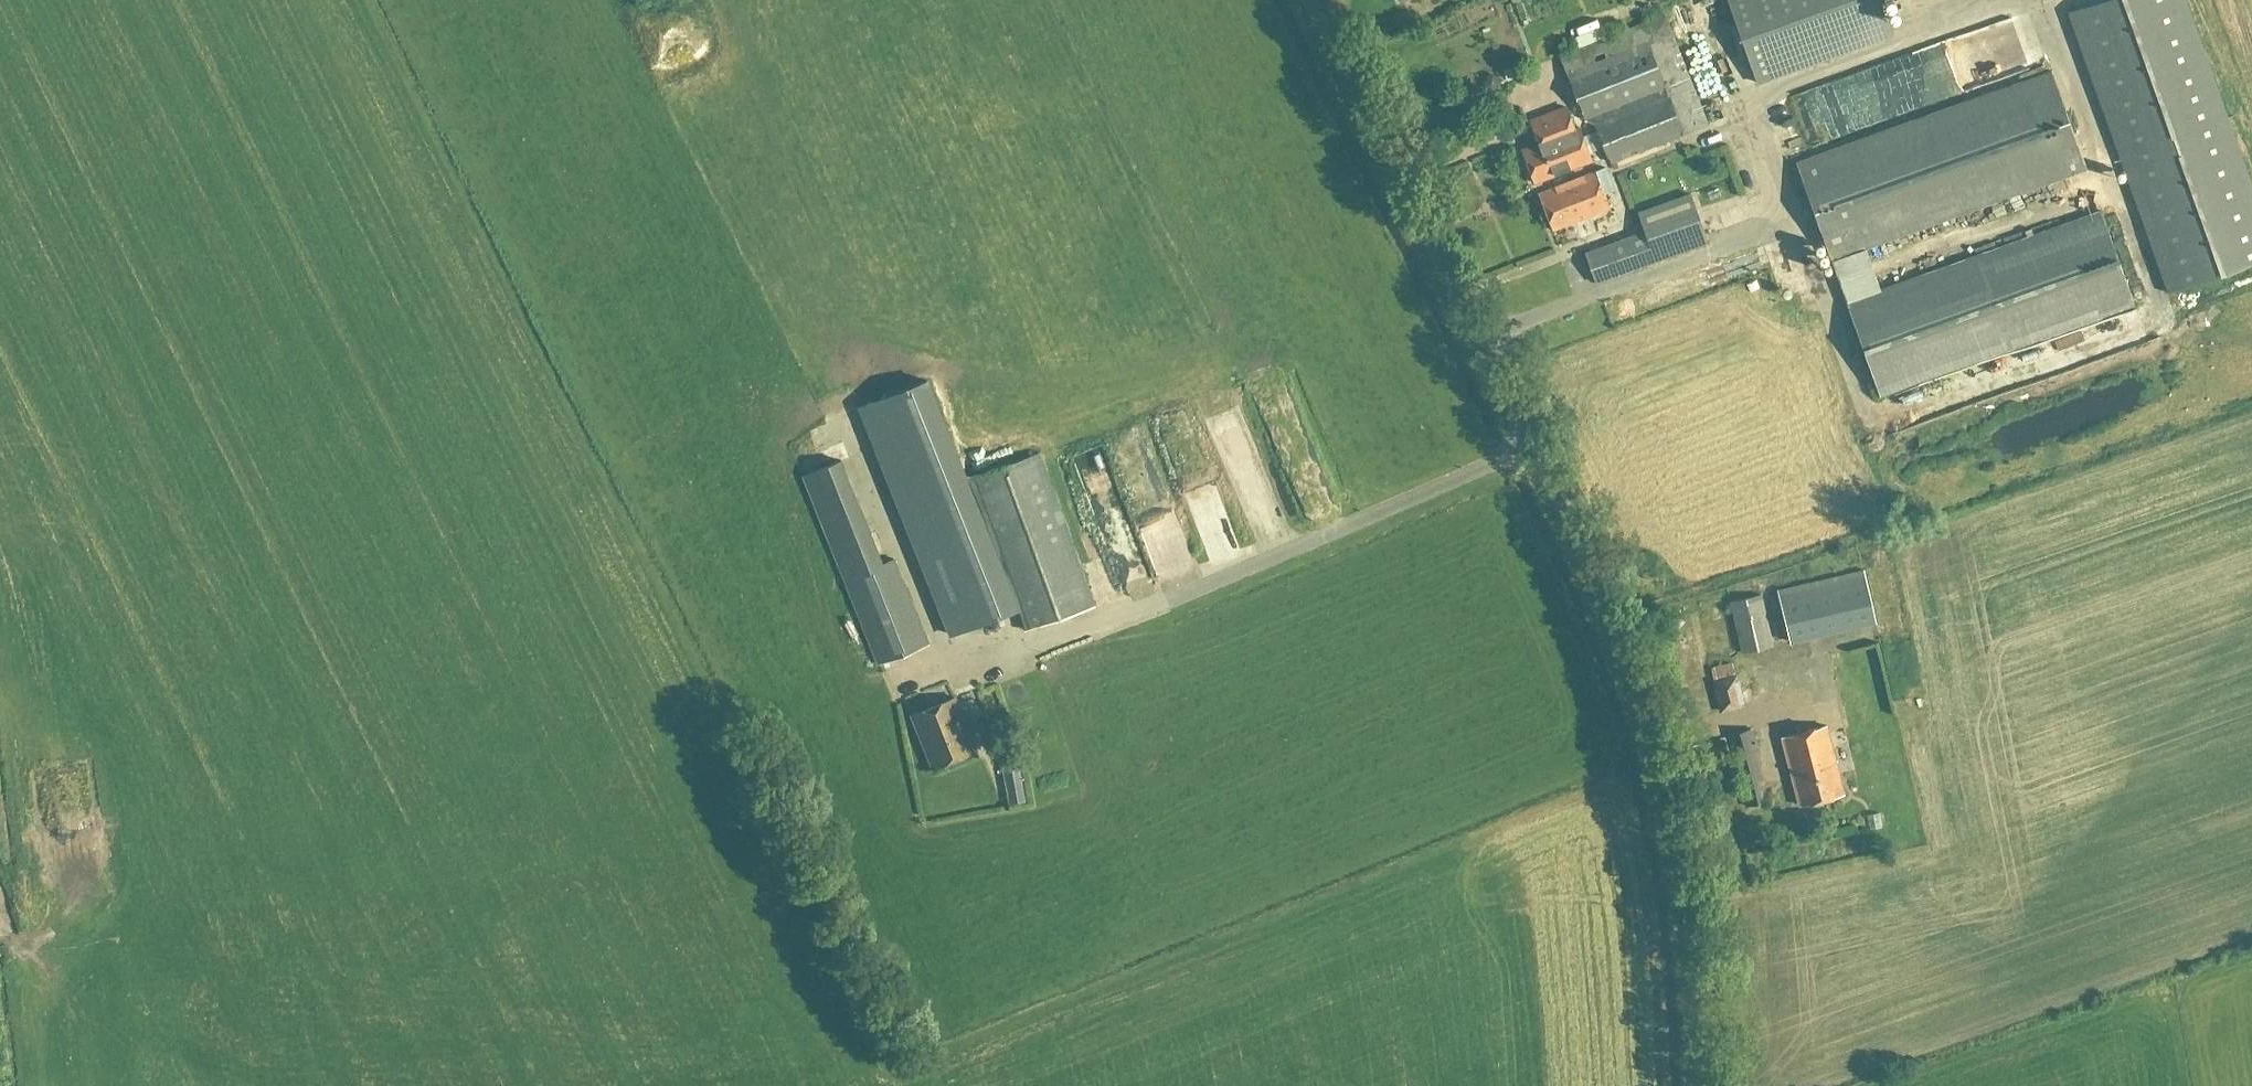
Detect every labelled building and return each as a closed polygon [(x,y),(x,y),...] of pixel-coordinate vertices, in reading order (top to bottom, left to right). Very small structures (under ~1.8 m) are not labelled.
[(1760,78),(1889,32),(1878,0),(1732,0),(1760,78)] [(2068,13),(2168,293),(2251,263),(2251,189),(2185,0),(2105,0),(2068,13)] [(1600,130),(1581,137),(1578,128),(1573,129),(1565,107),(1529,121),(1535,137),(1538,136),(1540,142),(1522,149),(1535,183),(1549,178),(1591,162),(1588,154),(1606,146),(1612,162),(1707,124),(1664,16),(1560,57),(1585,119),(1597,124),(1600,130)] [(1516,77),(1512,66),(1502,70),(1507,81),(1516,77)] [(1486,88),(1492,91),(1498,88),(1500,82),(1498,76),(1492,74),(1486,76),(1483,82),(1486,88)] [(1880,290),(1865,249),(2087,171),(2054,77),(1799,166),(1880,396),(2135,306),(2102,212),(1880,290)] [(1795,123),(1801,137),(1821,128),(1809,101),(1786,111),(1792,124),(1795,123)] [(1595,173),(1553,188),(1539,194),(1553,231),(1609,210),(1595,173)] [(1639,212),(1645,231),(1586,252),(1597,283),(1708,243),(1690,194),(1639,212)] [(1783,350),(1800,340),(1793,328),(1776,338),(1783,350)] [(1014,610),(967,480),(927,380),(860,407),(951,635),(1014,610)] [(1081,461),(1086,475),(1114,466),(1110,452),(1081,461)] [(967,480),(1014,610),(1018,609),(1026,630),(1092,605),(1038,453),(967,480)] [(841,460),(804,476),(845,579),(878,663),(928,644),(894,559),(882,564),(841,460)] [(1091,476),(1098,497),(1119,491),(1112,469),(1091,476)] [(1147,567),(1129,574),(1133,585),(1151,578),(1147,567)] [(1864,570),(1777,591),(1790,643),(1876,622),(1864,570)] [(1761,595),(1731,602),(1743,653),(1773,646),(1761,595)] [(1743,705),(1736,676),(1733,662),(1710,667),(1714,682),(1722,711),(1743,705)] [(975,751),(954,698),(911,715),(932,768),(975,751)] [(1783,737),(1800,806),(1843,795),(1825,726),(1783,737)] [(1770,800),(1752,731),(1728,737),(1747,806),(1770,800)] [(1879,813),(1867,816),(1871,830),(1882,827),(1879,813)]
